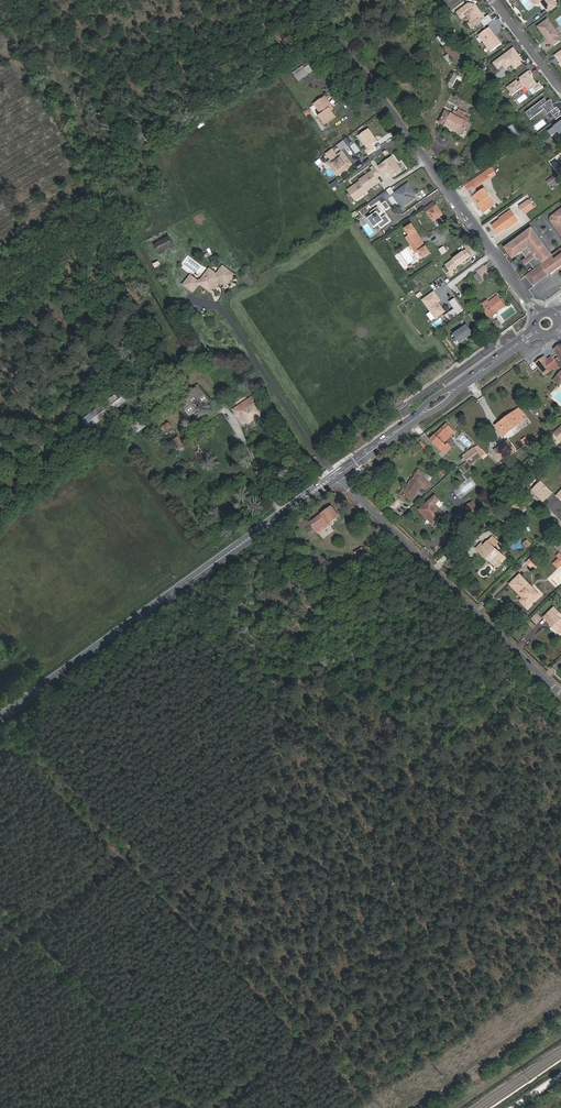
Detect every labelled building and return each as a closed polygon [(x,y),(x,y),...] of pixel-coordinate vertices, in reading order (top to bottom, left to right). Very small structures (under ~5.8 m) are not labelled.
[(549,12),(558,6),(554,0),(531,0),(534,4),(538,5),(541,3),(549,12)] [(469,3),(457,12),(462,20),(467,16),(470,21),(468,23),(473,29),(482,22),(485,25),(493,20),(489,15),(486,17),(476,4),(469,3)] [(537,27),(550,44),(552,42),(555,46),(560,41),(560,40),(559,37),(560,36),(560,35),(548,18),(537,27)] [(490,27),(479,36),(491,52),(502,43),(490,27)] [(445,40),(449,37),(445,32),(438,37),(445,47),(448,45),(445,40)] [(463,56),(449,37),(445,40),(448,45),(445,47),(444,48),(455,62),(463,56)] [(513,65),(516,69),(526,62),(519,53),(514,47),(493,63),(498,69),(503,66),(506,70),(513,65)] [(294,74),(298,81),(308,74),(304,68),(294,74)] [(503,68),(498,74),(502,77),(507,72),(503,68)] [(530,91),(534,88),(536,92),(543,87),(540,83),(539,84),(529,71),(520,78),(521,80),(519,82),(517,80),(508,87),(513,94),(523,88),(526,85),(530,91)] [(325,96),(314,104),(321,113),(318,115),(324,124),(335,117),(329,108),(332,106),(325,96)] [(545,109),(549,113),(551,112),(557,119),(560,116),(560,112),(557,107),(555,108),(553,105),(555,104),(552,100),(550,101),(548,103),(545,99),(526,112),(532,119),(545,109)] [(440,122),(451,127),(451,126),(453,127),(453,128),(463,134),(469,123),(462,119),(466,112),(460,109),(458,112),(455,111),(453,114),(446,111),(440,122)] [(558,124),(548,131),(552,136),(558,131),(560,135),(560,122),(558,124)] [(368,128),(358,135),(367,148),(365,149),(368,154),(375,149),(372,144),(377,140),(368,128)] [(337,145),(341,150),(348,145),(347,144),(344,139),(337,145)] [(331,159),(328,162),(336,173),(340,173),(352,164),(342,151),(337,155),(332,149),(326,153),(331,159)] [(394,156),(384,163),(392,175),(402,168),(394,156)] [(347,188),(356,200),(381,182),(377,176),(380,174),(376,167),(347,188)] [(470,182),(474,188),(493,175),(491,175),(489,169),(470,182)] [(560,183),(555,175),(547,181),(548,182),(550,181),(552,184),(555,183),(557,185),(560,183)] [(469,191),(474,188),(470,182),(465,185),(469,191)] [(415,194),(408,183),(394,193),(403,206),(415,198),(413,195),(415,194)] [(474,198),(484,212),(495,204),(488,196),(490,195),(485,188),(477,193),(479,195),(474,198)] [(525,213),(534,206),(529,199),(520,206),(525,213)] [(386,200),(382,203),(386,209),(390,206),(386,200)] [(435,206),(432,202),(424,207),(427,211),(435,206)] [(427,211),(427,212),(433,221),(442,214),(436,205),(435,206),(427,211)] [(368,218),(374,227),(379,223),(382,227),(390,221),(386,215),(382,217),(380,214),(382,212),(378,206),(370,212),(372,215),(368,218)] [(554,213),(552,214),(554,217),(554,220),(551,222),(553,223),(556,228),(560,234),(560,233),(560,234),(560,208),(554,213)] [(510,210),(499,218),(500,219),(511,211),(510,210)] [(498,221),(492,225),(498,233),(506,228),(512,224),(513,223),(510,218),(514,215),(511,211),(500,219),(501,220),(499,222),(498,221)] [(518,221),(514,215),(510,218),(513,223),(512,224),(513,225),(518,221)] [(416,230),(412,223),(405,228),(409,235),(405,236),(416,253),(419,251),(423,257),(431,253),(426,245),(425,246),(415,231),(416,230)] [(548,268),(551,273),(560,265),(560,248),(552,255),(549,250),(547,251),(546,250),(548,249),(532,227),(505,247),(513,258),(522,251),(527,258),(528,257),(531,260),(529,261),(534,269),(535,270),(542,265),(544,263),(548,268)] [(168,236),(155,244),(159,253),(174,245),(168,236)] [(469,255),(466,258),(467,260),(470,265),(474,262),(469,255)] [(455,265),(449,269),(453,274),(462,268),(458,262),(455,265)] [(546,270),(542,265),(535,270),(534,269),(533,270),(534,271),(529,275),(528,274),(526,275),(528,278),(528,277),(533,283),(532,284),(534,286),(536,284),(536,283),(547,275),(547,276),(549,274),(546,270)] [(190,276),(183,285),(192,291),(197,285),(201,284),(209,291),(214,285),(217,282),(218,280),(225,285),(233,275),(223,266),(216,275),(214,277),(211,274),(208,278),(204,275),(200,280),(196,281),(190,276)] [(216,275),(209,269),(204,275),(208,278),(211,274),(214,277),(216,275)] [(473,276),(478,283),(482,280),(477,273),(473,276)] [(440,300),(434,291),(422,299),(435,317),(444,311),(440,305),(437,305),(436,303),(440,300)] [(479,306),(488,318),(496,312),(494,309),(502,304),(497,296),(488,303),(489,304),(487,305),(485,302),(479,306)] [(456,297),(450,301),(455,308),(445,314),(449,319),(464,310),(456,297)] [(496,312),(504,307),(502,304),(494,309),(496,312)] [(478,317),(474,311),(470,314),(474,320),(478,317)] [(437,327),(445,321),(441,317),(433,323),(437,327)] [(466,324),(454,333),(460,342),(473,333),(466,324)] [(560,344),(552,350),(554,353),(557,357),(560,355),(560,345),(560,344)] [(544,375),(557,366),(550,356),(545,359),(543,356),(535,362),(544,375)] [(194,387),(189,391),(202,407),(206,403),(194,387)] [(88,429),(128,399),(120,390),(81,420),(88,429)] [(99,391),(84,403),(88,407),(102,396),(99,391)] [(202,407),(189,391),(178,399),(190,416),(202,407)] [(265,415),(251,396),(236,407),(240,411),(236,414),(242,424),(246,421),(248,423),(257,417),(259,420),(265,415)] [(152,414),(161,427),(165,424),(156,411),(152,414)] [(516,416),(513,411),(509,414),(511,416),(501,422),(508,431),(525,419),(521,414),(520,413),(516,416)] [(497,425),(501,422),(511,416),(509,414),(496,423),(497,425)] [(141,419),(132,425),(137,433),(146,426),(141,419)] [(165,424),(161,427),(170,441),(177,436),(168,422),(165,424)] [(504,434),(508,431),(501,422),(497,425),(504,434)] [(454,430),(447,423),(434,434),(442,441),(454,430)] [(442,449),(447,445),(444,441),(455,432),(454,430),(442,441),(434,434),(431,438),(442,449)] [(177,436),(170,441),(177,451),(184,446),(177,436)] [(496,450),(501,457),(513,448),(508,441),(496,450)] [(470,458),(478,452),(480,451),(477,447),(476,445),(464,454),(468,460),(470,458)] [(501,457),(503,460),(515,451),(513,448),(501,457)] [(473,462),(482,456),(478,452),(470,458),(473,462)] [(413,480),(412,479),(406,488),(403,494),(411,499),(419,486),(424,489),(429,482),(422,478),(424,474),(418,471),(413,480)] [(540,485),(533,491),(538,496),(545,490),(540,485)] [(538,496),(542,501),(549,494),(545,490),(538,496)] [(438,500),(434,496),(419,509),(427,518),(430,517),(434,524),(444,516),(436,508),(433,504),(438,501),(438,500)] [(480,511),(472,500),(464,506),(472,516),(480,511)] [(521,510),(517,502),(508,508),(510,510),(513,509),(516,513),(521,510)] [(300,529),(308,540),(339,517),(331,507),(300,529)] [(399,525),(403,522),(399,517),(394,521),(399,525)] [(488,544),(484,548),(479,553),(494,568),(498,564),(499,566),(505,560),(496,552),(495,551),(488,544)] [(537,560),(533,555),(524,563),(528,567),(530,566),(537,560)] [(557,558),(551,563),(555,568),(559,564),(560,567),(560,560),(559,562),(557,558)] [(330,572),(315,559),(311,562),(326,576),(330,572)] [(539,563),(537,560),(530,566),(533,569),(539,563)] [(536,594),(518,575),(508,584),(519,595),(521,593),(524,596),(522,598),(519,600),(524,606),(536,594)] [(554,609),(544,618),(552,626),(551,626),(559,635),(560,633),(560,621),(560,616),(554,609)] [(536,613),(531,618),(535,624),(541,619),(536,613)]
